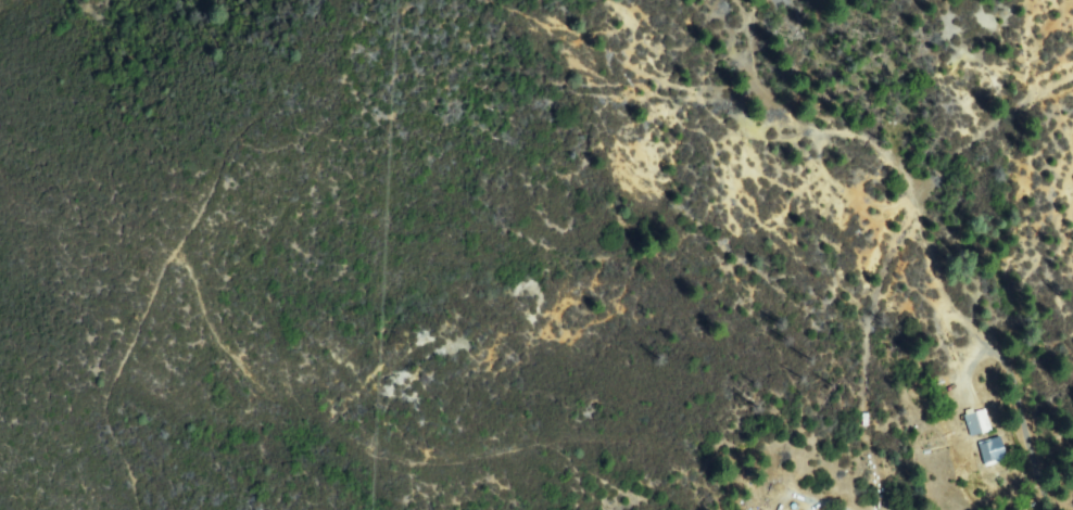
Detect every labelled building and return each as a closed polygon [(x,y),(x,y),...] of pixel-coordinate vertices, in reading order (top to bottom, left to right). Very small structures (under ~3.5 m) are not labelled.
[(967,416),(985,411),(990,433),(972,437),(967,416)] [(1000,439),(1006,461),(986,466),(981,444),(1000,439)]
